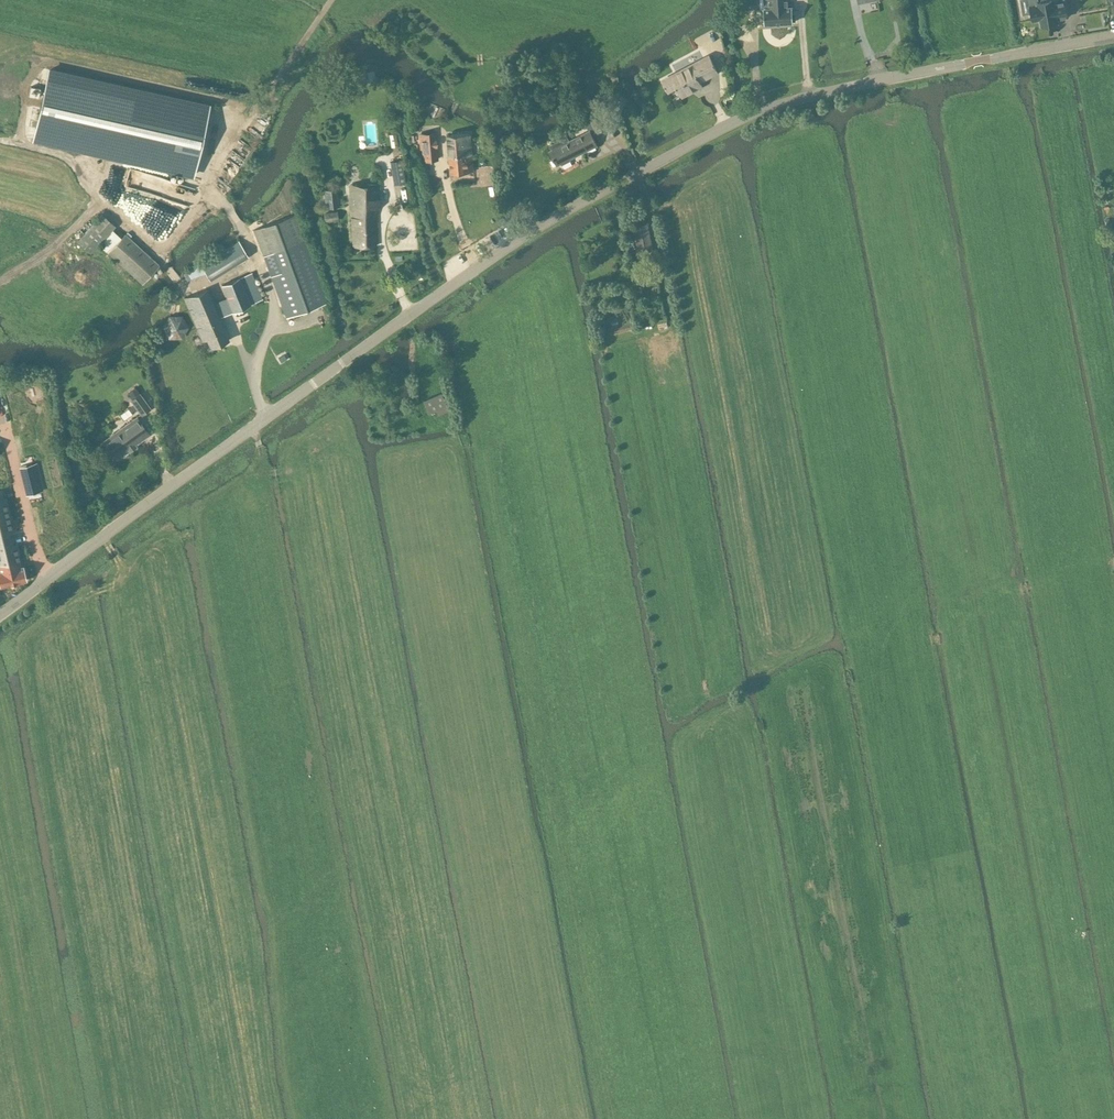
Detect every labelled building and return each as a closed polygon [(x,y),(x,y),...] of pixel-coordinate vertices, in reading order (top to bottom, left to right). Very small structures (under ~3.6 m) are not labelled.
[(769,8),(763,8),(765,24),(774,24),(774,17),(776,17),(776,16),(780,15),(780,13),(776,13),(776,8),(779,8),(779,1),(780,1),(780,0),(768,0),(769,8)] [(788,0),(780,0),(780,1),(779,1),(779,8),(776,8),(776,13),(780,13),(780,15),(776,16),(776,17),(774,17),(774,24),(793,22),(793,18),(795,18),(794,11),(792,11),(792,6),(789,7),(788,0)] [(1041,2),(1038,3),(1038,0),(1029,0),(1033,20),(1040,19),(1041,25),(1057,22),(1056,18),(1067,16),(1064,0),(1041,0),(1041,2)] [(703,75),(705,79),(718,72),(709,55),(662,80),(668,92),(676,87),(682,97),(703,85),(698,77),(703,75)] [(209,104),(199,102),(49,67),(32,140),(192,177),(199,145),(209,104)] [(588,116),(597,133),(608,127),(600,110),(588,116)] [(549,145),(551,149),(549,150),(557,165),(561,163),(562,164),(570,160),(569,158),(597,144),(590,130),(569,140),(567,136),(549,145)] [(439,160),(436,132),(419,133),(422,162),(439,160)] [(469,134),(446,134),(450,174),(473,172),(469,144),(469,134)] [(512,157),(512,158),(521,159),(523,151),(513,149),(513,150),(512,157)] [(401,160),(394,161),(398,184),(405,182),(401,160)] [(350,206),(350,210),(350,212),(351,217),(353,234),(353,246),(376,246),(375,217),(377,210),(378,207),(379,198),(379,195),(378,185),(350,185),(350,206)] [(340,207),(337,189),(324,190),(326,208),(340,207)] [(337,211),(324,212),(325,222),(338,221),(337,211)] [(99,245),(113,230),(116,226),(102,213),(90,227),(84,221),(72,234),(77,240),(77,241),(92,253),(99,245)] [(328,302),(305,239),(296,214),(253,230),(286,318),(328,302)] [(121,238),(113,230),(99,245),(108,253),(121,238)] [(121,238),(108,253),(107,253),(142,285),(160,265),(125,233),(121,238)] [(192,278),(206,273),(210,280),(249,256),(239,241),(201,264),(188,272),(184,275),(188,280),(192,278)] [(213,303),(219,317),(233,312),(263,299),(251,272),(239,277),(221,284),(227,298),(213,303)] [(219,317),(213,303),(207,288),(184,298),(201,341),(207,339),(211,347),(229,340),(219,317)] [(184,316),(162,315),(162,338),(184,338),(184,316)] [(127,393),(131,398),(130,399),(142,415),(151,408),(140,392),(140,393),(135,387),(127,393)] [(441,393),(423,401),(429,414),(436,411),(447,406),(441,393)] [(103,441),(104,442),(98,446),(103,453),(109,449),(116,458),(121,454),(122,456),(128,451),(127,450),(129,449),(130,450),(135,446),(134,444),(149,434),(136,417),(103,441)] [(33,471),(31,464),(20,467),(26,494),(38,491),(36,485),(35,478),(33,471)] [(9,516),(5,499),(0,500),(0,518),(9,516)] [(0,518),(0,541),(9,539),(7,532),(12,531),(9,516),(0,518)] [(0,541),(0,565),(20,560),(19,559),(15,543),(10,544),(9,539),(0,541)] [(0,586),(26,580),(23,565),(21,566),(20,560),(0,565),(0,584),(0,586)]
